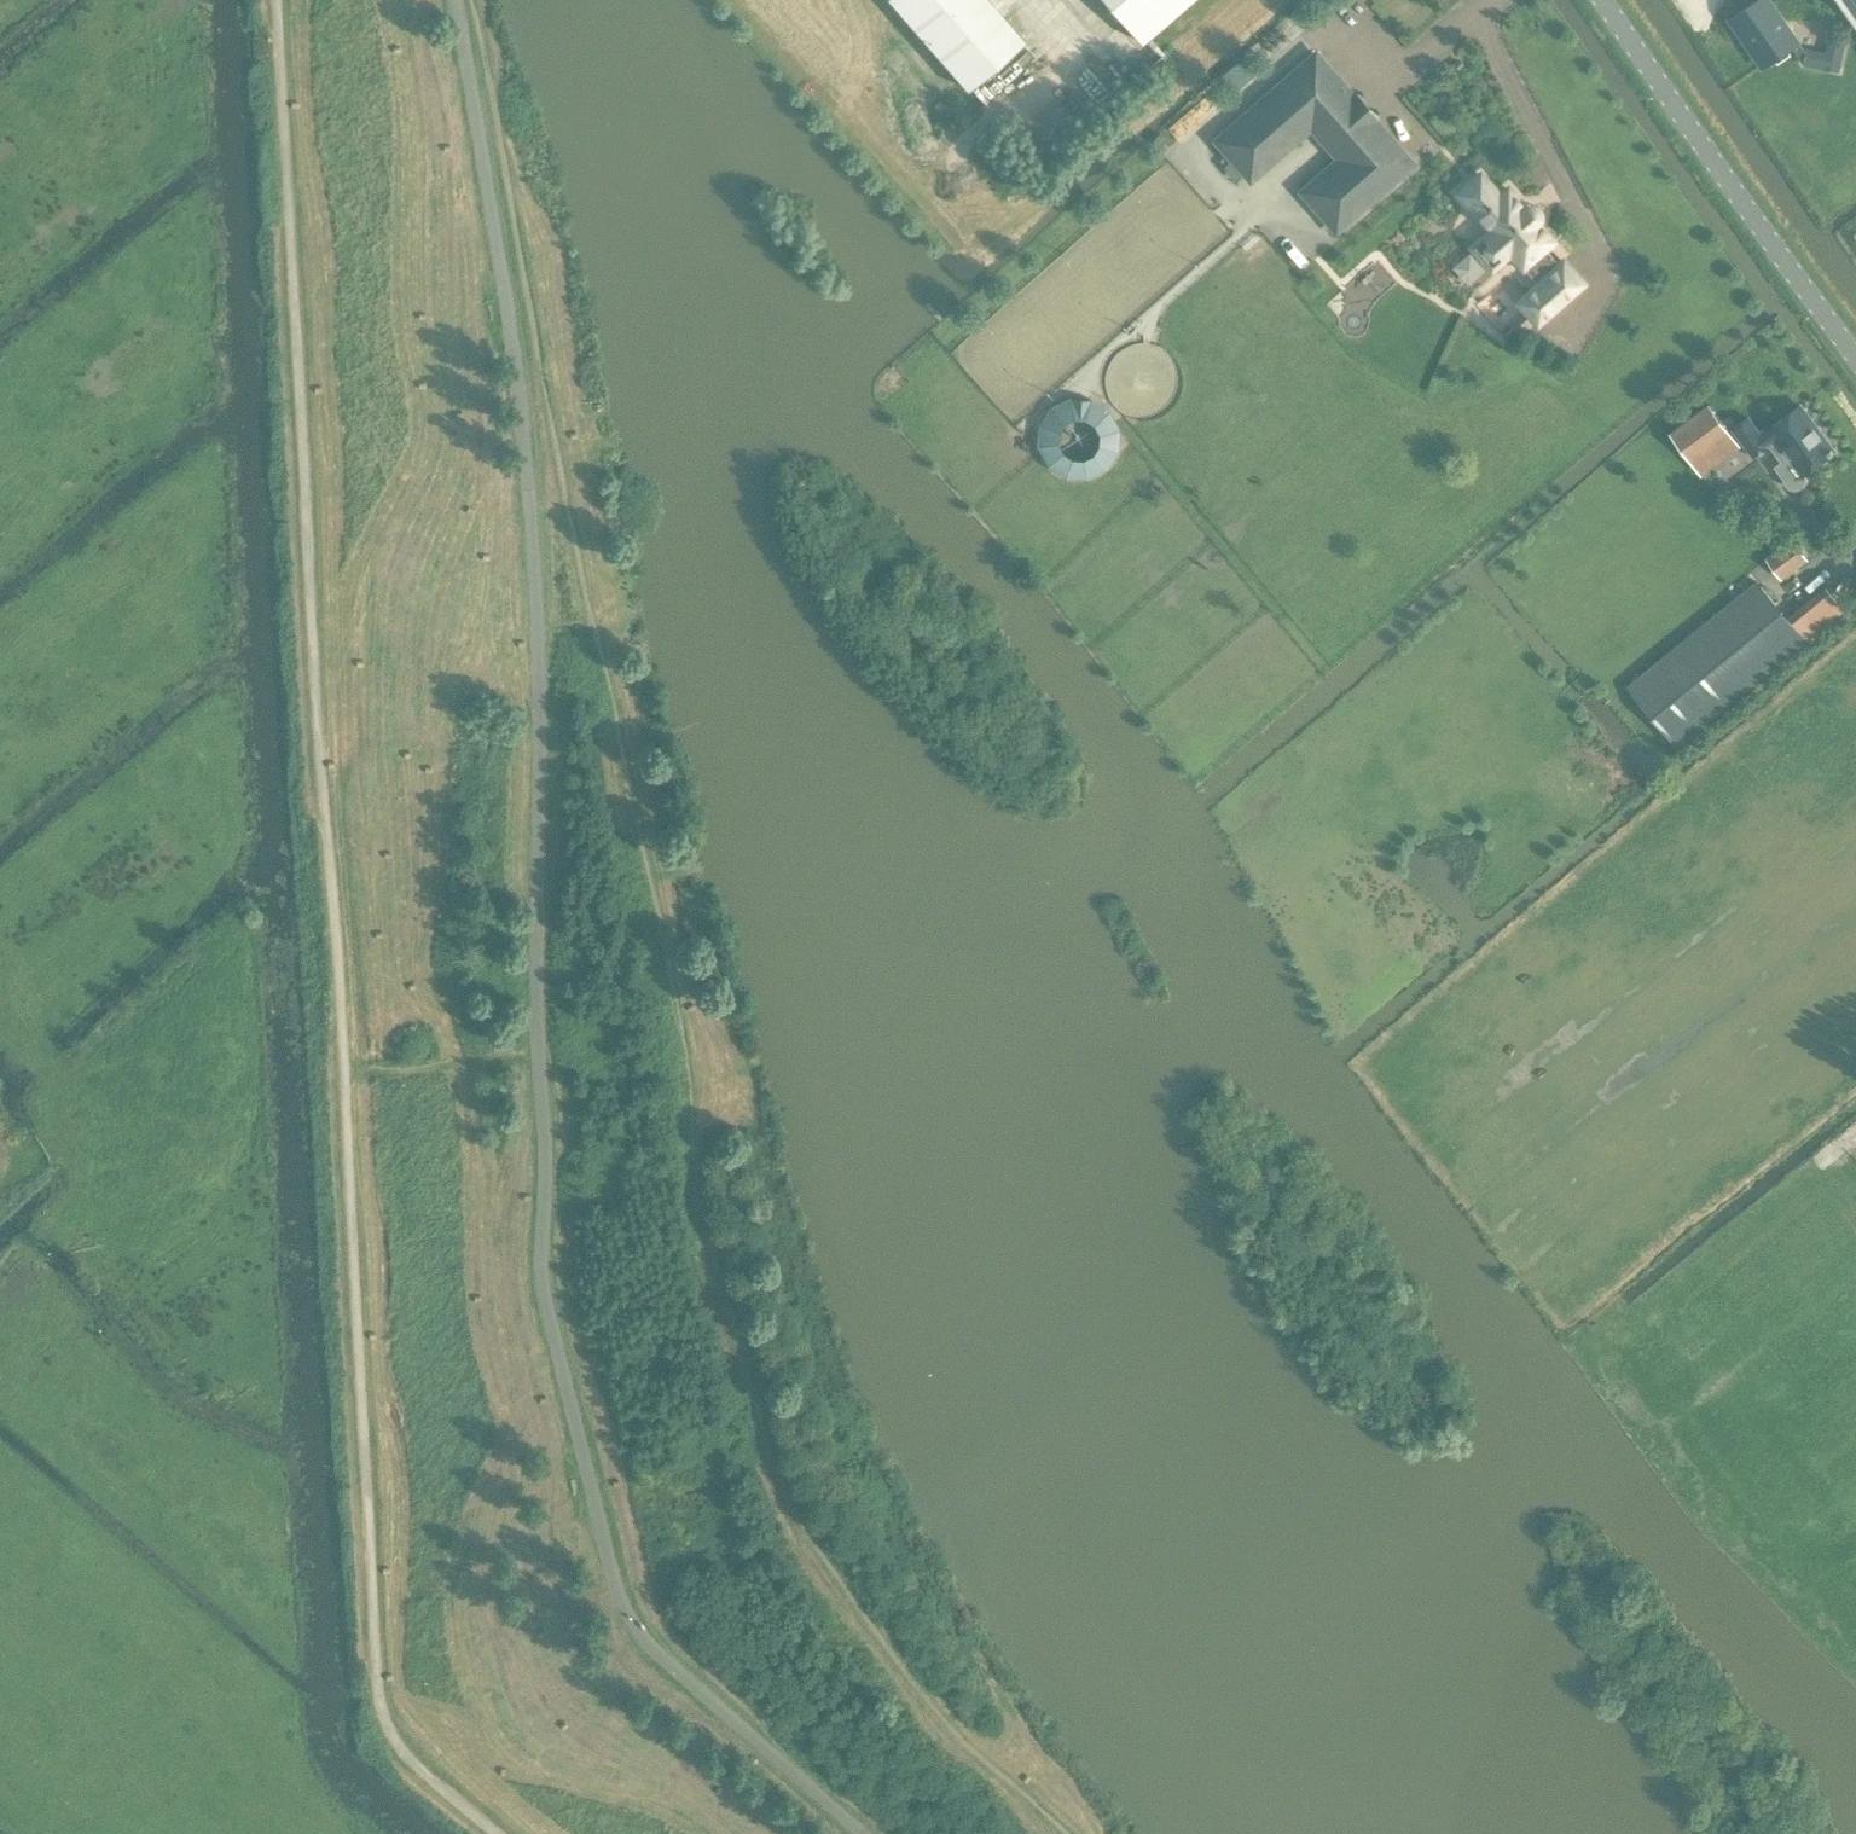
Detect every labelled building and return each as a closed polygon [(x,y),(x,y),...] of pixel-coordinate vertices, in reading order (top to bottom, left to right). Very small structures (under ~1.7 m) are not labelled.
[(968,89),(1025,38),(992,0),(890,0),(968,89)] [(1141,42),(1189,0),(1105,0),(1141,42)] [(1799,42),(1770,0),(1757,0),(1731,19),(1764,67),(1799,42)] [(1855,23),(1855,0),(1840,0),(1855,23)] [(1358,93),(1353,96),(1315,53),(1216,140),(1250,179),(1310,126),(1339,158),(1302,191),(1336,230),(1412,163),(1374,120),(1378,116),(1358,93)] [(1518,300),(1537,322),(1582,283),(1563,261),(1559,264),(1544,247),(1553,240),(1537,221),(1538,221),(1525,206),(1524,207),(1508,188),(1499,196),(1480,174),(1458,193),(1490,230),(1482,237),(1501,259),(1510,252),(1523,267),(1537,283),(1518,300)] [(1803,474),(1835,451),(1802,405),(1766,430),(1765,428),(1759,433),(1749,418),(1735,428),(1754,455),(1777,439),(1803,474)] [(1709,406),(1685,424),(1671,434),(1691,461),(1730,432),(1709,406)] [(1766,557),(1782,579),(1809,559),(1792,537),(1766,557)] [(1758,580),(1628,686),(1678,745),(1807,639),(1758,580)]
